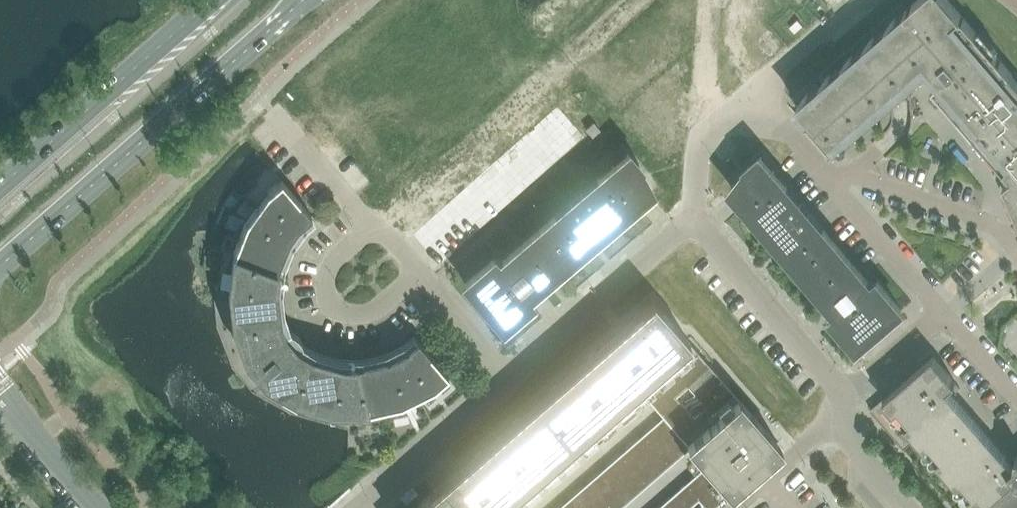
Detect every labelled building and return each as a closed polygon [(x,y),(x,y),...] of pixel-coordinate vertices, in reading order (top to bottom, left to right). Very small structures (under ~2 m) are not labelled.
[(994,54),(998,50),(980,29),(976,33),(948,0),(916,0),(906,8),(902,3),(791,99),(801,110),(797,114),(790,105),(789,106),(823,145),(828,141),(836,151),(888,108),(889,109),(890,112),(891,114),(891,115),(891,116),(892,118),(892,120),(891,122),(891,124),(890,126),(889,128),(886,131),(872,142),(873,143),(886,132),(887,131),(888,130),(890,127),(891,126),(892,124),(892,122),(893,120),(893,118),(893,117),(892,114),(892,113),(891,111),(890,110),(889,108),(888,107),(902,95),(904,97),(906,99),(907,102),(909,106),(910,108),(910,110),(911,113),(911,115),(911,117),(911,119),(911,121),(911,124),(910,128),(909,132),(907,135),(905,139),(903,141),(900,144),(885,157),(886,158),(900,145),(903,142),(906,139),(908,136),(910,132),(910,130),(911,128),(911,126),(912,124),(912,122),(912,119),(912,117),(912,115),(912,113),(911,110),(910,106),(908,102),(907,99),(906,97),(903,94),(926,75),(935,85),(933,86),(940,94),(1011,176),(1004,182),(1016,210),(1016,80),(994,54)] [(586,129),(593,137),(600,130),(594,123),(586,129)] [(629,154),(582,194),(519,247),(498,265),(494,259),(465,284),(491,315),(503,329),(532,304),(527,299),(545,283),(613,226),(636,206),(652,192),(640,168),(629,154)] [(745,206),(818,291),(838,316),(833,320),(858,349),(902,311),(878,282),(872,287),(801,204),(761,157),(748,168),(732,191),(745,206)] [(264,382),(298,401),(332,410),(367,412),(402,404),(433,387),(448,375),(418,340),(404,351),(390,358),(358,365),(343,365),(342,365),(310,356),(297,349),(284,333),(279,319),(275,286),(277,271),(289,239),(298,227),(312,215),(281,180),(267,193),(247,222),(233,255),(229,290),(233,325),(246,361),(254,356),(270,375),(264,382)] [(414,507),(521,507),(647,398),(730,494),(777,453),(765,439),(769,435),(762,427),(750,414),(746,418),(724,392),(728,388),(709,365),(704,370),(682,344),(687,340),(653,300),(624,325),(614,334),(618,340),(606,350),(600,355),(594,352),(576,367),(579,373),(565,385),(562,389),(556,385),(538,400),(541,406),(524,422),(518,418),(500,433),(503,439),(497,445),(486,455),(480,451),(433,492),(414,507)] [(1016,458),(1016,466),(1015,467),(949,390),(956,384),(934,358),(884,402),(888,406),(882,412),(887,418),(881,423),(904,449),(917,439),(926,449),(930,446),(942,459),(938,463),(957,486),(962,482),(973,495),(969,499),(977,507),(983,507),(995,498),(1002,507),(1016,507),(1016,458)]
